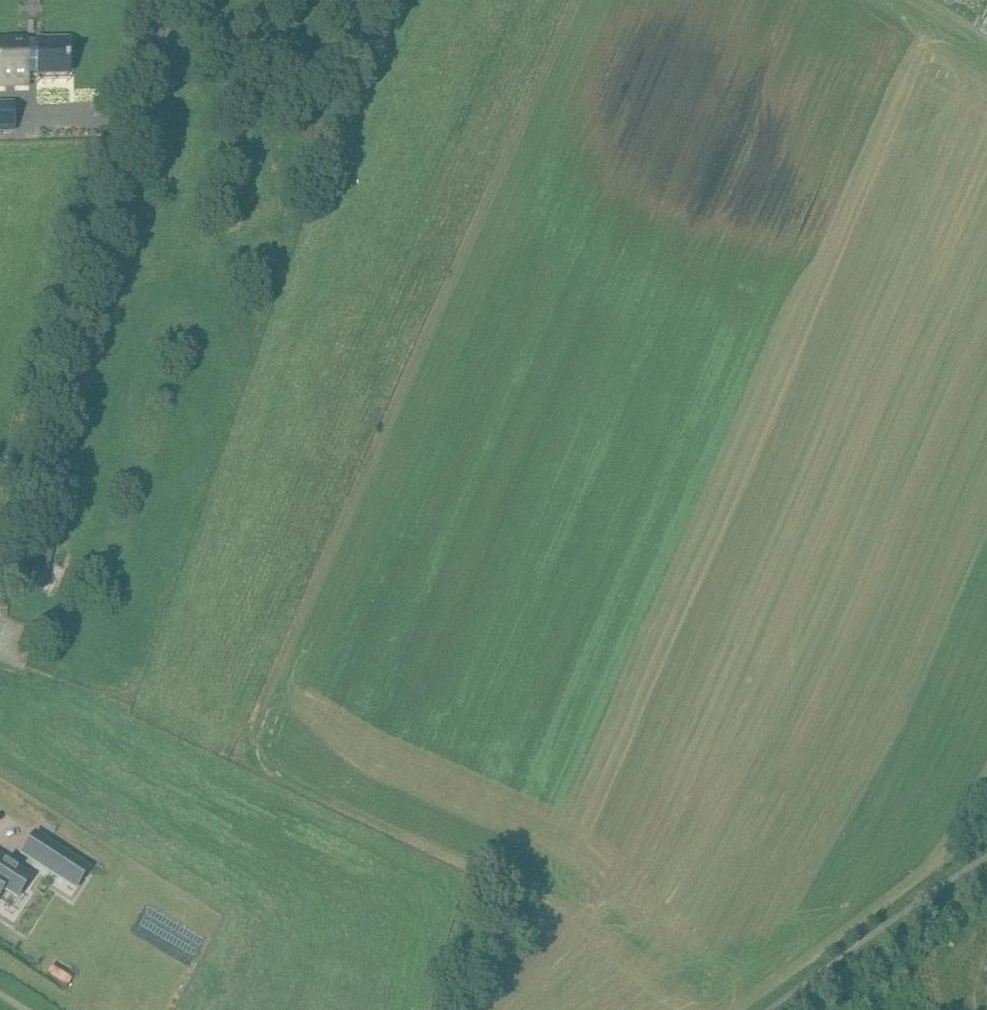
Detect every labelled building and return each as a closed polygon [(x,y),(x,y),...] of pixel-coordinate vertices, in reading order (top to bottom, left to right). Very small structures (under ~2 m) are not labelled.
[(28,84),(28,77),(68,76),(67,66),(68,66),(68,61),(67,61),(67,46),(43,47),(43,40),(7,41),(7,48),(0,48),(0,85),(28,84)] [(0,104),(0,131),(14,130),(13,104),(0,104)] [(64,882),(78,862),(36,834),(22,854),(64,882)] [(0,858),(0,896),(4,890),(17,899),(31,878),(0,858)] [(71,988),(92,943),(47,923),(26,968),(71,988)]
